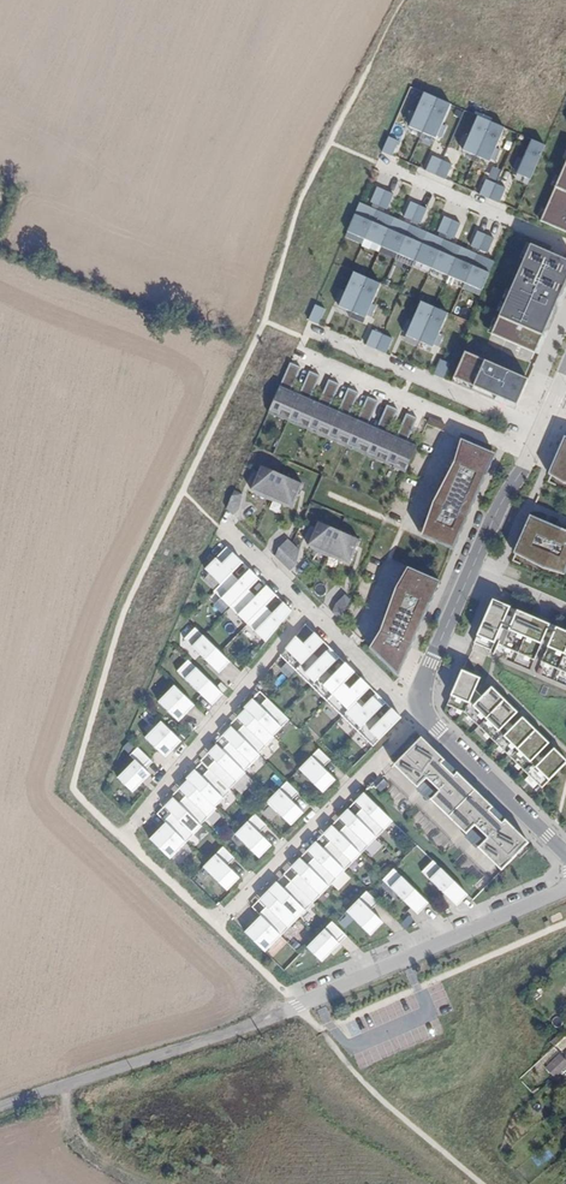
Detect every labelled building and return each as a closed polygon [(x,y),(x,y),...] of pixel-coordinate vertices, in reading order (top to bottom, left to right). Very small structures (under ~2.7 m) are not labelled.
[(413,125),(441,137),(456,104),(428,91),(413,125)] [(481,118),(469,147),(496,158),(508,130),(481,118)] [(389,148),(396,152),(404,137),(397,133),(389,148)] [(537,141),(524,171),(539,177),(552,147),(537,141)] [(431,169),(452,178),(459,162),(437,153),(431,169)] [(542,220),(565,230),(565,166),(542,220)] [(491,176),(484,194),(505,202),(512,185),(491,176)] [(400,192),(382,184),(376,200),(394,209),(400,192)] [(499,261),(360,198),(344,233),(483,292),(499,261)] [(434,208),(414,198),(407,214),(428,222),(434,208)] [(468,222),(449,213),(443,229),(462,237),(468,222)] [(501,237),(484,230),(478,244),(495,251),(501,237)] [(494,334),(540,353),(565,290),(565,256),(533,242),(494,334)] [(340,305),(372,321),(391,279),(358,264),(340,305)] [(421,296),(403,337),(434,350),(452,311),(421,296)] [(319,302),(312,319),(323,323),(331,308),(319,302)] [(372,329),(365,345),(388,355),(395,339),(372,329)] [(465,352),(452,379),(516,405),(528,378),(465,352)] [(441,358),(435,374),(449,379),(455,363),(441,358)] [(292,362),(270,412),(280,416),(284,409),(293,413),(290,420),(300,424),(303,417),(312,421),(309,429),(319,433),(323,425),(332,429),(329,437),(339,441),(342,434),(351,437),(348,445),(359,449),(362,442),(371,446),(368,453),(378,458),(381,450),(391,454),(387,462),(397,466),(400,458),(411,463),(419,444),(409,439),(419,416),(408,412),(399,435),(390,431),(399,408),(389,403),(379,427),(370,423),(380,399),(369,395),(360,418),(350,414),(360,391),(350,387),(340,410),(331,406),(341,383),(330,379),(321,402),(311,398),(321,375),(311,370),(301,393),(292,390),(302,366),(292,362)] [(425,533),(428,534),(468,439),(462,438),(457,460),(436,500),(425,533)] [(457,547),(497,451),(468,439),(428,534),(428,535),(457,547)] [(548,469),(565,477),(565,447),(559,444),(548,469)] [(295,507),(305,483),(264,465),(254,489),(261,494),(262,493),(285,503),(295,507)] [(237,490),(230,508),(236,514),(242,509),(245,494),(237,490)] [(262,493),(261,494),(264,496),(285,503),(262,493)] [(514,547),(564,568),(565,564),(565,533),(527,517),(514,547)] [(311,544),(318,549),(320,548),(342,559),(353,562),(363,538),(321,521),(311,544)] [(282,547),(279,555),(294,570),(299,564),(303,549),(294,541),(291,538),(282,547)] [(206,568),(222,583),(243,561),(227,546),(206,568)] [(320,548),(318,549),(322,552),(342,559),(320,548)] [(302,575),(312,566),(306,559),(296,568),(302,575)] [(374,646),(379,650),(414,567),(411,566),(399,586),(385,629),(374,646)] [(410,657),(443,579),(414,567),(379,650),(379,651),(398,669),(410,657)] [(247,572),(257,581),(260,577),(251,568),(247,572)] [(240,579),(232,572),(222,583),(215,590),(232,606),(249,588),(257,581),(247,572),(240,579)] [(274,596),(277,593),(268,584),(265,587),(274,596)] [(257,596),(249,588),(232,606),(248,623),(266,604),(274,596),(265,587),(257,596)] [(333,612),(342,619),(350,599),(346,594),(337,603),(333,612)] [(492,599),(474,643),(491,650),(494,643),(524,655),(533,635),(541,639),(533,658),(565,671),(565,630),(492,599)] [(282,604),(290,612),(293,609),(285,601),(282,604)] [(274,612),(266,604),(248,623),(267,641),(290,612),(282,604),(274,612)] [(232,661),(197,627),(186,638),(210,661),(213,658),(224,668),(232,661)] [(316,632),(313,635),(321,643),(325,640),(316,632)] [(296,634),(281,653),(297,669),(314,651),(321,643),(313,635),(306,643),(296,634)] [(340,654),(332,647),(329,650),(337,658),(340,654)] [(314,651),(297,669),(313,684),(329,666),(337,658),(329,650),(321,658),(314,651)] [(210,661),(221,672),(224,668),(213,658),(210,661)] [(225,693),(190,659),(179,671),(203,694),(207,690),(218,701),(225,693)] [(356,670),(348,662),(344,666),(352,673),(356,670)] [(329,666),(313,684),(328,698),(345,681),(352,673),(344,666),(337,673),(329,666)] [(461,671),(447,705),(465,713),(542,788),(565,763),(565,760),(554,748),(541,761),(536,757),(549,743),(522,717),(509,731),(504,726),(517,713),(491,687),(478,700),(473,695),(480,679),(461,671)] [(363,677),(360,680),(368,688),(371,685),(363,677)] [(345,681),(328,698),(344,714),(360,696),(368,688),(360,680),(352,688),(345,681)] [(176,686),(161,703),(181,722),(197,706),(176,686)] [(218,701),(207,690),(203,694),(214,704),(218,701)] [(387,700),(379,692),(376,695),(384,703),(387,700)] [(360,696),(344,714),(359,729),(376,711),(384,703),(376,695),(368,703),(360,696)] [(246,709),(248,710),(256,701),(253,698),(245,707),(246,709)] [(256,701),(248,710),(249,711),(274,735),(290,719),(268,698),(260,705),(256,701)] [(403,714),(395,707),(391,710),(399,718),(403,714)] [(238,717),(241,720),(249,711),(248,710),(246,709),(238,717)] [(376,711),(359,729),(375,743),(399,718),(391,710),(383,719),(376,711)] [(245,724),(237,732),(260,753),(276,737),(274,735),(249,711),(241,720),(245,724)] [(162,721),(146,738),(166,758),(182,741),(162,721)] [(223,735),(226,738),(235,730),(232,727),(223,735)] [(231,742),(223,750),(246,771),(261,755),(260,753),(237,732),(235,730),(226,738),(231,742)] [(417,738),(395,761),(418,784),(421,780),(425,777),(430,782),(434,777),(442,785),(438,789),(434,793),(431,796),(467,830),(470,827),(473,823),(479,828),(483,824),(491,832),(487,836),(483,840),(480,843),(503,866),(525,843),(502,820),(501,821),(483,804),(484,803),(458,778),(457,779),(439,761),(440,760),(417,738)] [(217,744),(209,753),(212,756),(221,747),(217,744)] [(144,767),(151,760),(139,747),(131,756),(136,760),(119,778),(134,793),(152,774),(147,770),(144,767)] [(216,760),(209,768),(210,769),(231,789),(247,773),(246,771),(223,750),(221,747),(212,756),(216,760)] [(319,749),(301,767),(309,774),(307,777),(320,789),(333,776),(324,768),(331,760),(319,749)] [(144,767),(147,770),(154,762),(151,760),(144,767)] [(416,786),(418,784),(395,761),(393,764),(416,786)] [(199,773),(190,782),(217,807),(233,791),(231,789),(210,769),(203,777),(199,773)] [(199,773),(196,770),(187,779),(190,782),(199,773)] [(320,789),(324,793),(336,780),(333,776),(320,789)] [(434,777),(430,782),(438,789),(442,785),(434,777)] [(374,786),(378,790),(386,782),(381,778),(374,786)] [(189,780),(180,789),(184,792),(192,783),(189,780)] [(434,793),(421,780),(418,784),(416,786),(414,788),(427,800),(429,798),(431,796),(434,793)] [(287,782),(270,800),(277,807),(275,810),(289,822),(301,809),(292,801),(299,793),(287,782)] [(188,796),(180,804),(202,825),(218,808),(217,807),(192,783),(184,792),(188,796)] [(355,801),(358,804),(366,795),(363,792),(355,801)] [(362,808),(355,816),(377,837),(393,821),(366,795),(358,804),(362,808)] [(431,796),(429,798),(465,833),(467,831),(467,830),(431,796)] [(166,807),(169,810),(177,801),(174,798),(166,807)] [(173,814),(166,821),(168,823),(188,843),(204,826),(202,825),(180,804),(177,801),(169,810),(173,814)] [(301,809),(289,822),(292,826),(305,813),(301,809)] [(339,818),(342,821),(351,812),(347,809),(339,818)] [(346,825),(339,832),(361,854),(377,837),(355,816),(351,812),(342,821),(346,825)] [(255,814),(238,833),(245,840),(243,842),(257,854),(269,841),(260,833),(267,825),(255,814)] [(168,823),(152,839),(172,859),(188,843),(168,823)] [(483,824),(479,828),(487,836),(491,832),(483,824)] [(323,834),(326,837),(335,828),(332,825),(323,834)] [(483,840),(470,827),(467,830),(467,831),(465,833),(463,835),(475,847),(477,845),(479,842),(480,843),(483,840)] [(331,841),(323,849),(345,870),(361,854),(339,832),(335,828),(326,837),(331,841)] [(435,841),(444,847),(451,836),(442,830),(435,841)] [(269,841),(257,854),(260,858),(273,845),(269,841)] [(308,851),(311,854),(319,845),(316,842),(308,851)] [(479,842),(477,845),(501,868),(503,866),(480,843),(479,842)] [(315,858),(307,865),(330,887),(345,870),(323,849),(319,845),(311,854),(315,858)] [(223,847),(206,865),(213,873),(211,875),(225,887),(237,874),(228,866),(235,858),(223,847)] [(292,867),(295,870),(303,862),(300,858),(292,867)] [(462,901),(469,894),(434,860),(423,871),(448,894),(451,891),(462,901)] [(299,874),(292,882),(314,903),(330,887),(307,865),(303,862),(295,870),(299,874)] [(384,880),(408,903),(412,899),(423,910),(430,902),(395,868),(384,880)] [(237,874),(225,887),(228,890),(241,877),(237,874)] [(280,886),(272,894),(298,920),(314,903),(292,882),(284,889),(280,886)] [(277,883),(269,891),(272,894),(280,886),(277,883)] [(260,900),(263,903),(272,894),(269,891),(260,900)] [(451,891),(448,894),(459,905),(462,901),(451,891)] [(355,920),(368,932),(380,920),(371,911),(379,903),(370,895),(367,892),(350,910),(357,918),(355,920)] [(267,906),(259,914),(262,916),(282,936),(298,920),(272,894),(263,903),(267,906)] [(412,899),(408,903),(419,913),(423,910),(412,899)] [(262,916),(246,933),(267,953),(282,936),(262,916)] [(368,932),(372,936),(384,923),(380,920),(368,932)] [(308,948),(323,963),(341,944),(338,942),(345,934),(333,923),(308,948)] [(338,942),(341,944),(348,937),(345,934),(338,942)] [(559,1054),(545,1068),(554,1077),(565,1066),(565,1061),(559,1054)]
